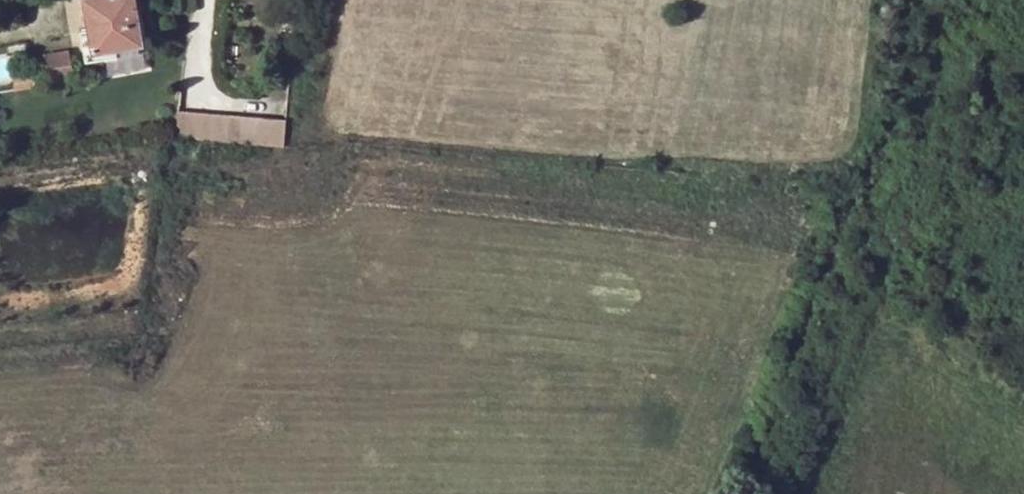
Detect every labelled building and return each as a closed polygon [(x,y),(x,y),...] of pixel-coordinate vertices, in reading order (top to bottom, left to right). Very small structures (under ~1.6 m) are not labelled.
[(91,55),(116,50),(115,43),(140,38),(133,0),(81,0),(91,55)] [(181,138),(289,148),(290,121),(183,112),(181,138)]
